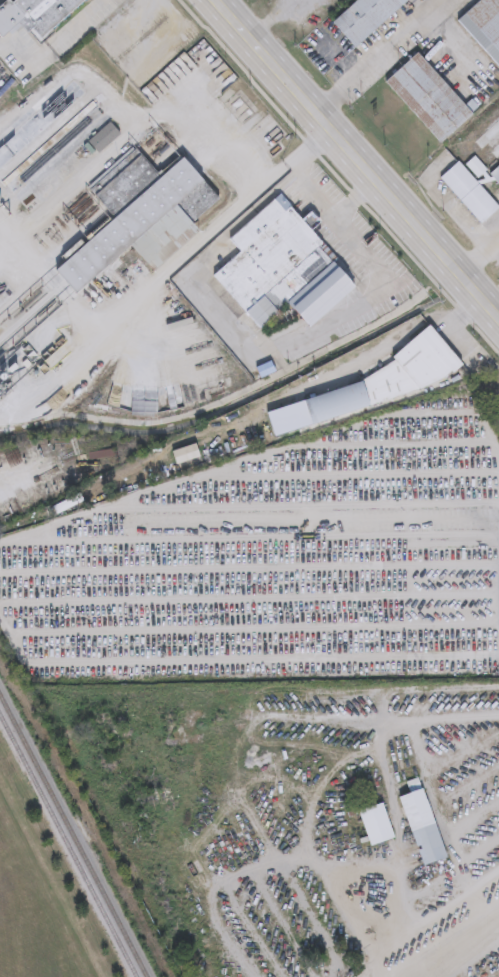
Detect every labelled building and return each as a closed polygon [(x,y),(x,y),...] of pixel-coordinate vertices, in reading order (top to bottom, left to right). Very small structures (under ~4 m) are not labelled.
[(2,40),(0,38),(0,6),(8,0),(10,0),(12,2),(14,0),(89,0),(39,42),(23,23),(2,40)] [(329,23),(355,0),(408,0),(352,49),(329,23)] [(455,19),(477,0),(498,0),(498,71),(455,19)] [(414,53),(471,114),(440,144),(383,82),(414,53)] [(99,153),(88,142),(109,123),(120,134),(99,153)] [(221,198),(194,221),(202,231),(155,271),(133,245),(77,293),(56,269),(114,220),(86,187),(134,146),(160,177),(185,156),(221,198)] [(439,177),(458,161),(498,209),(479,225),(439,177)] [(488,173),(498,164),(498,186),(488,173)] [(337,262),(259,328),(214,274),(241,251),(230,237),(276,199),(286,211),(291,206),(337,262)] [(359,383),(369,375),(375,373),(386,365),(392,363),(390,356),(428,326),(458,364),(423,391),(307,423),(301,399),(359,383)] [(53,411),(46,403),(58,392),(65,400),(53,411)] [(445,859),(421,867),(397,797),(421,788),(445,859)] [(391,841),(366,846),(358,810),(382,804),(391,841)]
